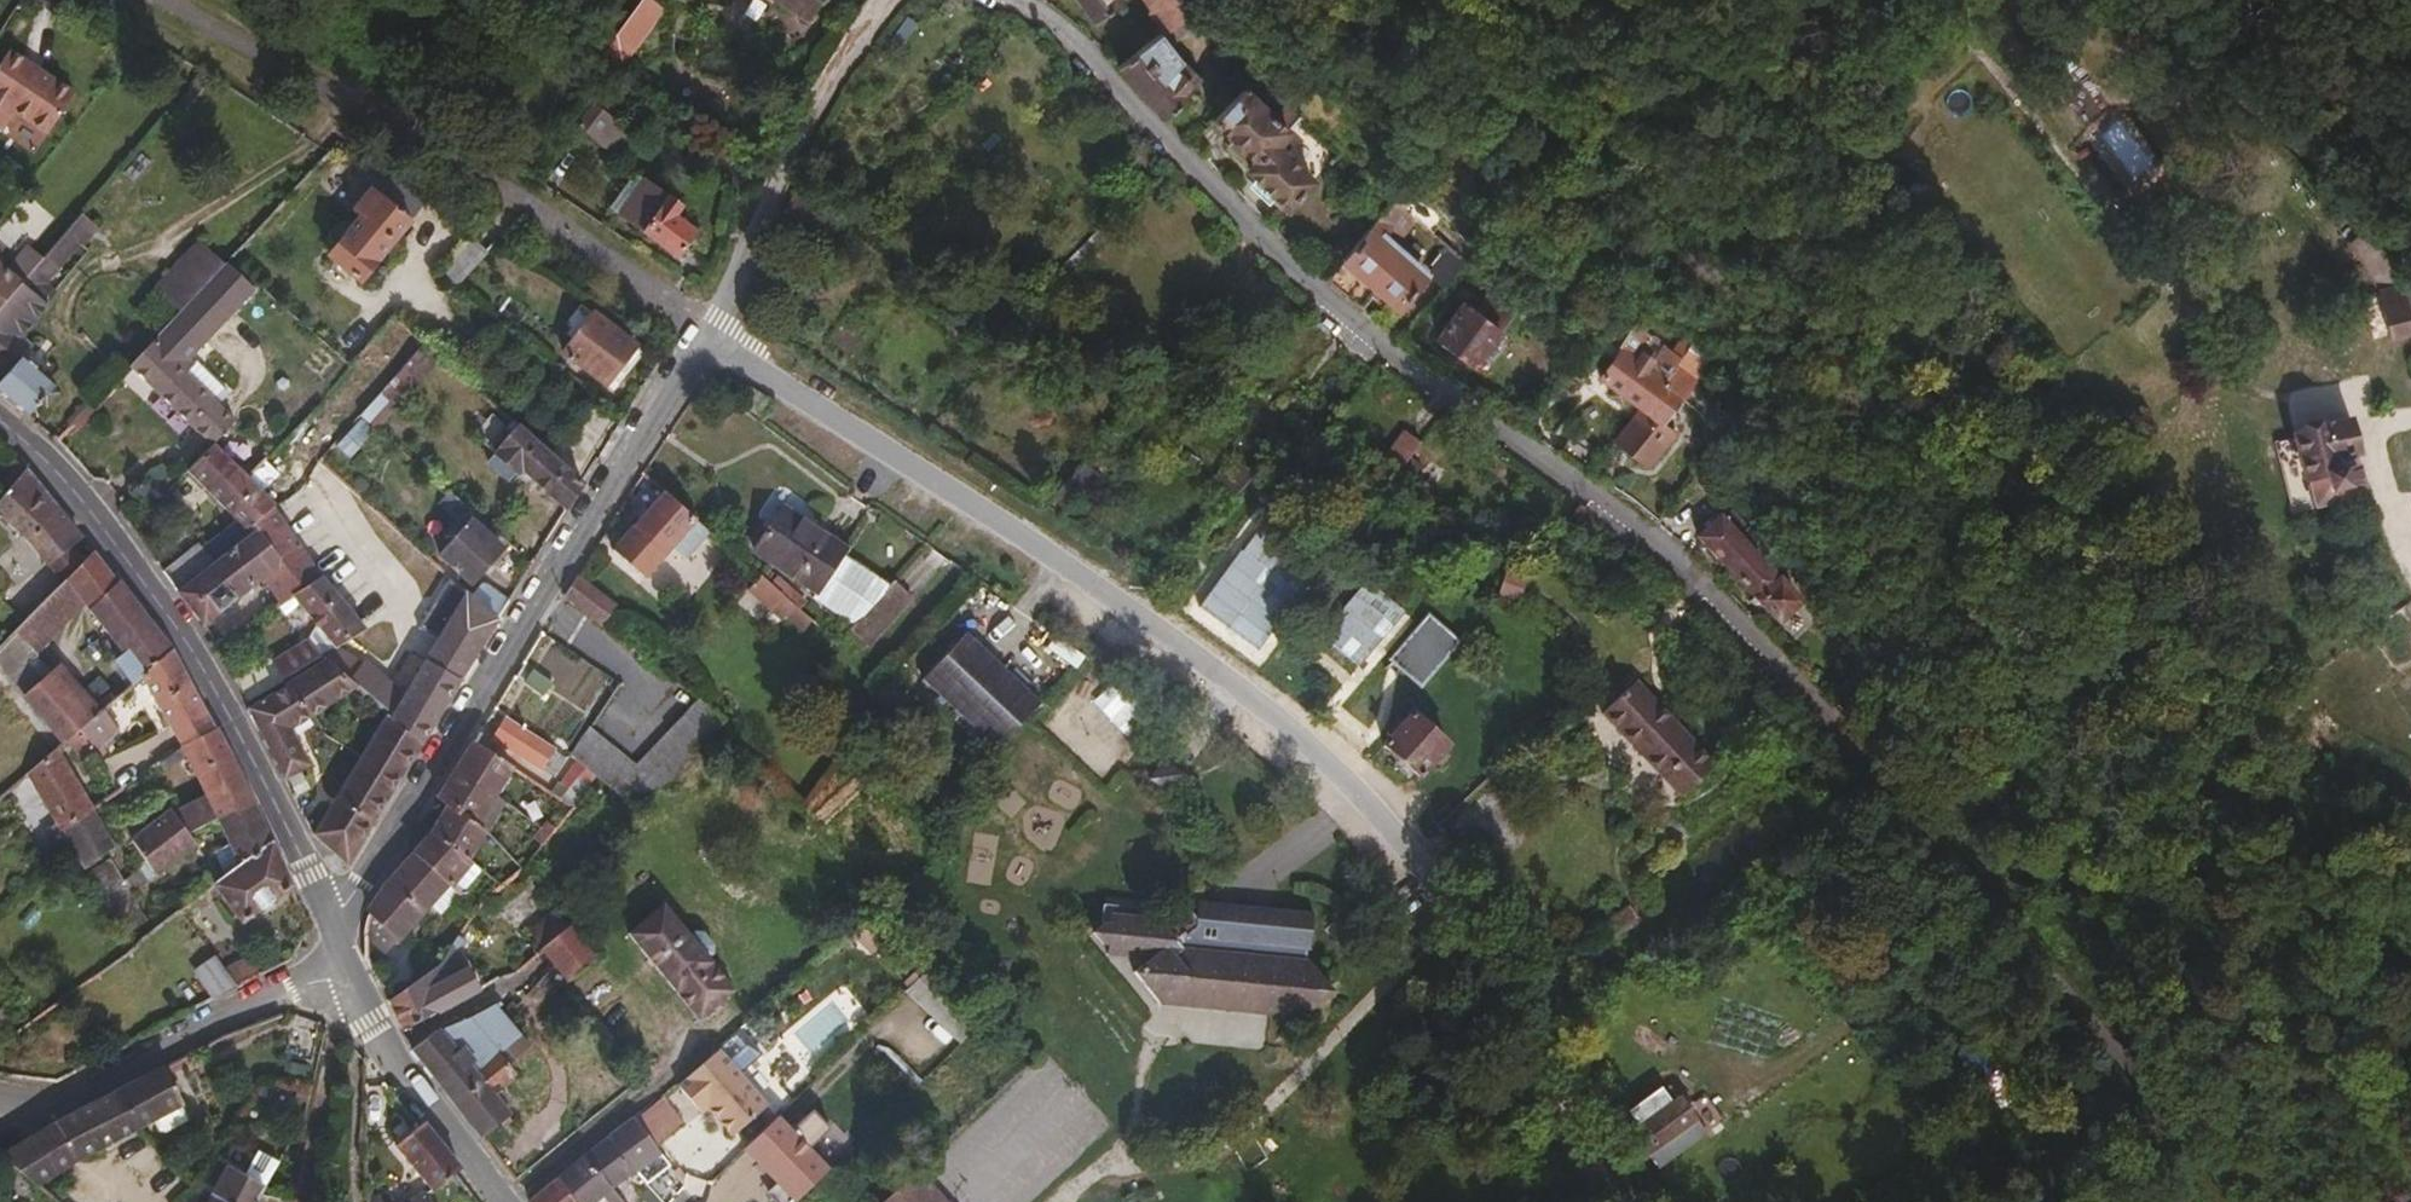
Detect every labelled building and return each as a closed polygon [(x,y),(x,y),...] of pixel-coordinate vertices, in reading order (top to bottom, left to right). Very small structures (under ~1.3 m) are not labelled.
[(656,0),(633,0),(614,26),(628,38),(656,0)] [(812,0),(790,0),(806,9),(812,0)] [(1097,18),(1122,0),(1084,0),(1097,18)] [(1199,0),(1155,0),(1173,23),(1197,6),(1201,3),(1199,0)] [(1205,77),(1171,39),(1203,16),(1197,6),(1173,23),(1121,60),(1168,112),(1205,77)] [(628,38),(614,26),(605,37),(619,50),(628,38)] [(0,56),(0,137),(4,139),(12,123),(53,142),(78,88),(1,53),(0,56)] [(1291,102),(1260,71),(1252,79),(1284,110),(1291,102)] [(1315,177),(1278,140),(1303,114),(1291,102),(1284,110),(1278,117),(1245,86),(1216,115),(1258,157),(1251,165),(1289,203),(1315,177)] [(596,131),(613,108),(593,92),(576,115),(596,131)] [(618,141),(631,125),(615,113),(604,128),(618,141)] [(637,218),(663,185),(645,170),(617,203),(637,218)] [(357,268),(425,188),(402,174),(388,191),(371,176),(351,199),(358,205),(326,242),(357,268)] [(674,247),(692,223),(671,206),(679,197),(663,185),(637,218),(674,247)] [(838,219),(817,207),(793,192),(784,208),(828,234),(838,219)] [(1393,224),(1408,207),(1396,197),(1381,213),(1390,221),(1393,224)] [(82,233),(98,216),(82,200),(67,219),(78,229),(82,233)] [(1380,233),(1390,221),(1381,213),(1371,224),(1380,233)] [(68,239),(78,229),(67,219),(57,230),(68,239)] [(1399,304),(1427,274),(1380,233),(1371,224),(1326,274),(1358,302),(1375,282),(1399,304)] [(455,273),(483,240),(467,226),(437,260),(455,273)] [(44,267),(68,239),(57,230),(33,258),(44,267)] [(187,344),(250,275),(222,250),(128,352),(212,433),(235,410),(217,391),(183,359),(192,349),(187,344)] [(7,259),(0,253),(0,298),(23,270),(7,259)] [(2400,280),(2393,253),(2369,270),(2374,288),(2400,280)] [(57,282),(44,267),(33,258),(23,270),(0,298),(0,340),(8,331),(16,322),(21,325),(57,282)] [(2400,280),(2374,288),(2386,332),(2410,325),(2410,321),(2400,280)] [(1501,329),(1522,303),(1503,288),(1483,314),(1501,329)] [(602,373),(632,333),(591,300),(560,340),(602,373)] [(1483,314),(1466,300),(1440,330),(1476,360),(1501,329),(1483,314)] [(421,330),(392,304),(378,319),(406,347),(421,330)] [(12,335),(21,325),(16,322),(8,331),(12,335)] [(1644,403),(1675,364),(1682,356),(1665,343),(1648,363),(1638,355),(1654,335),(1638,322),(1601,371),(1642,402),(1644,403)] [(21,343),(30,332),(21,325),(12,335),(8,331),(0,340),(0,358),(5,362),(0,369),(0,382),(33,408),(51,388),(45,383),(54,372),(21,343)] [(374,416),(436,342),(421,330),(406,347),(358,402),(370,413),(374,416)] [(1240,365),(1252,352),(1238,340),(1226,353),(1240,365)] [(227,381),(193,348),(192,349),(183,359),(217,391),(227,381)] [(1682,398),(1696,380),(1675,364),(1644,403),(1662,417),(1679,396),(1682,398)] [(348,439),(370,413),(358,402),(336,427),(348,439)] [(1648,461),(1676,428),(1662,417),(1644,403),(1642,402),(1615,436),(1648,461)] [(581,470),(510,408),(485,436),(512,461),(516,456),(563,498),(581,470)] [(2358,452),(2350,417),(2334,421),(2324,422),(2292,429),(2311,505),(2331,502),(2329,493),(2338,490),(2338,486),(2358,482),(2352,454),(2358,452)] [(1371,501),(1420,438),(1403,426),(1381,454),(1384,457),(1358,490),(1371,501)] [(250,512),(273,492),(259,478),(246,464),(232,453),(212,433),(189,456),(238,509),(251,523),(255,519),(250,512)] [(512,461),(485,436),(479,443),(507,468),(512,461)] [(259,478),(276,461),(261,448),(246,464),(259,478)] [(13,463),(0,478),(0,522),(34,557),(56,538),(67,529),(13,463)] [(456,508),(467,496),(447,478),(437,490),(456,508)] [(721,537),(666,488),(636,523),(666,551),(686,529),(710,549),(721,537)] [(265,563),(279,552),(288,564),(294,560),(304,575),(319,565),(273,492),(250,512),(255,519),(251,523),(215,552),(180,579),(205,613),(265,563)] [(500,524),(467,496),(456,508),(448,517),(456,524),(469,509),(493,530),(500,524)] [(817,591),(847,547),(787,507),(757,550),(817,591)] [(215,552),(251,523),(238,509),(203,538),(215,552)] [(469,570),(499,537),(493,530),(469,509),(456,524),(439,543),(469,570)] [(1728,565),(1757,539),(1753,535),(1747,540),(1723,513),(1698,533),(1728,565)] [(646,575),(666,551),(636,523),(615,547),(646,575)] [(180,579),(215,552),(203,538),(200,534),(165,562),(177,580),(180,579)] [(54,574),(72,556),(56,538),(34,557),(53,575),(54,574)] [(1780,579),(1782,578),(1757,551),(1762,547),(1757,539),(1728,565),(1759,600),(1761,598),(1778,617),(1798,599),(1780,579)] [(65,587),(93,560),(81,546),(72,556),(54,574),(65,587)] [(304,575),(294,560),(288,564),(279,552),(265,563),(282,590),(293,582),(304,575)] [(76,601),(105,576),(93,560),(65,587),(68,590),(76,601)] [(363,616),(319,565),(304,575),(293,582),(335,634),(363,616)] [(507,590),(480,570),(467,586),(495,611),(507,590)] [(813,618),(768,577),(762,573),(750,587),(771,606),(776,602),(804,628),(813,618)] [(19,637),(68,590),(65,587),(54,574),(53,575),(7,623),(19,637)] [(611,602),(576,574),(565,592),(597,619),(611,602)] [(158,643),(107,575),(105,576),(76,601),(112,646),(104,653),(121,674),(128,667),(158,643)] [(867,642),(913,594),(895,577),(849,625),(867,642)] [(2405,612),(2398,604),(2384,614),(2392,623),(2405,612)] [(1408,671),(1436,642),(1446,651),(1459,637),(1429,609),(1387,653),(1408,671)] [(1043,690),(970,619),(926,665),(999,738),(1043,690)] [(249,687),(320,643),(307,627),(274,648),(270,642),(236,664),(249,687)] [(582,714),(587,717),(612,677),(542,635),(502,700),(567,739),(582,714)] [(1912,670),(1882,639),(1871,651),(1900,681),(1912,670)] [(191,703),(158,643),(128,667),(157,719),(191,703)] [(420,731),(459,667),(422,646),(389,704),(394,710),(420,731)] [(312,702),(355,674),(324,648),(292,669),(312,702)] [(80,710),(74,703),(42,665),(12,692),(50,736),(70,718),(80,710)] [(312,702),(292,669),(246,697),(285,765),(309,751),(289,716),(312,702)] [(1716,757),(1635,674),(1603,706),(1685,789),(1716,757)] [(1421,714),(1447,686),(1441,680),(1432,689),(1425,682),(1406,704),(1411,710),(1383,741),(1415,768),(1419,773),(1434,756),(1444,744),(1448,740),(1421,714)] [(91,700),(101,691),(95,685),(74,703),(80,710),(91,700)] [(729,713),(741,698),(729,690),(718,705),(729,713)] [(389,704),(376,693),(371,700),(388,715),(394,710),(389,704)] [(664,784),(724,714),(698,695),(641,766),(664,784)] [(107,722),(91,700),(80,710),(70,718),(85,740),(107,722)] [(177,733),(200,721),(191,703),(157,719),(168,739),(177,733)] [(420,731),(394,710),(388,715),(381,725),(408,749),(420,731)] [(564,751),(507,714),(494,736),(550,772),(564,751)] [(217,750),(200,721),(177,733),(168,739),(185,770),(217,750)] [(386,784),(408,749),(381,725),(356,760),(386,784)] [(632,758),(593,727),(572,752),(574,756),(611,784),(632,758)] [(492,791),(512,763),(473,738),(455,766),(492,791)] [(84,799),(78,790),(73,793),(43,742),(15,766),(46,818),(33,826),(48,850),(60,840),(50,824),(79,802),(84,799)] [(1441,762),(1451,752),(1444,744),(1434,756),(1441,762)] [(193,787),(225,768),(217,750),(185,770),(193,787)] [(1170,789),(1186,769),(1167,753),(1151,773),(1170,789)] [(641,766),(632,758),(611,784),(642,809),(664,784),(641,766)] [(347,849),(386,784),(356,760),(314,817),(347,849)] [(492,791),(455,766),(439,792),(449,799),(473,818),(492,791)] [(117,887),(184,835),(178,827),(204,812),(217,835),(203,843),(214,868),(258,835),(225,768),(193,787),(195,789),(163,807),(159,801),(119,832),(136,856),(110,874),(90,889),(111,924),(131,911),(117,887)] [(566,808),(573,801),(567,797),(561,803),(566,808)] [(469,856),(484,827),(473,818),(449,799),(432,828),(469,856)] [(101,839),(79,802),(50,824),(60,840),(72,860),(101,839)] [(549,829),(555,821),(549,816),(542,824),(549,829)] [(543,837),(549,829),(542,824),(537,831),(543,837)] [(448,883),(471,858),(469,856),(432,828),(413,849),(446,880),(448,883)] [(278,878),(258,835),(214,868),(202,877),(231,914),(278,878)] [(400,932),(446,880),(413,849),(387,877),(373,898),(370,904),(400,932)] [(110,874),(95,852),(75,866),(90,889),(110,874)] [(459,890),(479,865),(471,858),(448,883),(459,890)] [(185,889),(179,880),(171,886),(177,895),(185,889)] [(469,898),(474,891),(470,887),(464,893),(469,898)] [(1220,913),(1223,892),(1196,889),(1194,906),(1198,912),(1220,913)] [(1181,992),(1252,1000),(1299,1005),(1329,980),(1315,964),(1305,950),(1302,949),(1303,939),(1305,940),(1310,901),(1223,892),(1220,913),(1198,912),(1194,906),(1183,893),(1162,911),(1158,907),(1110,901),(1109,911),(1104,910),(1091,920),(1102,931),(1106,931),(1106,940),(1142,944),(1145,947),(1130,959),(1157,991),(1170,980),(1175,986),(1181,992)] [(732,990),(660,901),(624,929),(696,1018),(732,990)] [(543,945),(566,924),(554,910),(531,930),(543,945)] [(553,990),(595,955),(569,922),(566,924),(543,945),(556,960),(539,975),(553,990)] [(481,986),(458,949),(465,939),(458,933),(439,960),(425,971),(390,996),(405,1025),(481,986)] [(247,968),(236,949),(210,962),(199,950),(181,963),(203,991),(247,968)] [(509,1110),(482,1078),(488,1072),(499,1084),(517,1069),(510,1061),(517,1054),(509,1044),(523,1031),(496,1000),(432,1029),(425,1034),(414,1044),(481,1131),(509,1110)] [(2016,1088),(1997,1063),(1999,1061),(1976,1031),(1956,1046),(1978,1075),(1981,1074),(1999,1100),(2016,1088)] [(763,1101),(716,1042),(675,1077),(689,1095),(696,1090),(702,1097),(728,1130),(763,1101)] [(79,1151),(185,1098),(165,1060),(56,1117),(79,1151)] [(689,1095),(675,1077),(659,1091),(677,1113),(692,1099),(689,1095)] [(1668,1133),(1694,1114),(1680,1094),(1672,1100),(1659,1083),(1626,1107),(1638,1124),(1630,1130),(1645,1150),(1647,1148),(1657,1162),(1678,1147),(1668,1133)] [(702,1097),(696,1090),(689,1095),(692,1099),(695,1102),(702,1097)] [(677,1113),(659,1091),(633,1113),(654,1140),(681,1117),(677,1113)] [(633,1113),(631,1110),(606,1131),(635,1167),(646,1159),(656,1172),(670,1161),(654,1140),(633,1113)] [(79,1151),(56,1117),(27,1135),(49,1155),(58,1164),(79,1151)] [(460,1163),(422,1118),(418,1121),(395,1142),(433,1185),(460,1163)] [(635,1167),(606,1131),(583,1150),(611,1185),(614,1183),(635,1167)] [(49,1155),(27,1135),(5,1149),(31,1172),(49,1155)] [(265,1185),(280,1161),(259,1147),(245,1174),(265,1185)] [(583,1150),(557,1172),(582,1201),(589,1201),(606,1189),(611,1185),(583,1150)] [(40,1179),(58,1164),(49,1155),(31,1172),(40,1179)] [(915,1163),(883,1194),(890,1201),(952,1201),(915,1163)] [(75,1180),(58,1164),(40,1179),(55,1192),(75,1180)] [(265,1185),(245,1174),(231,1166),(225,1175),(220,1172),(208,1195),(213,1198),(211,1201),(259,1201),(265,1185)] [(557,1172),(530,1193),(529,1197),(534,1201),(582,1201),(557,1172)] [(623,1195),(614,1183),(611,1185),(606,1189),(616,1201),(630,1201),(623,1195)] [(399,1189),(370,1201),(371,1201),(393,1201),(403,1198),(399,1189)] [(425,1189),(403,1198),(405,1201),(431,1201),(425,1189)] [(883,1194),(880,1197),(885,1201),(890,1201),(883,1194)]
